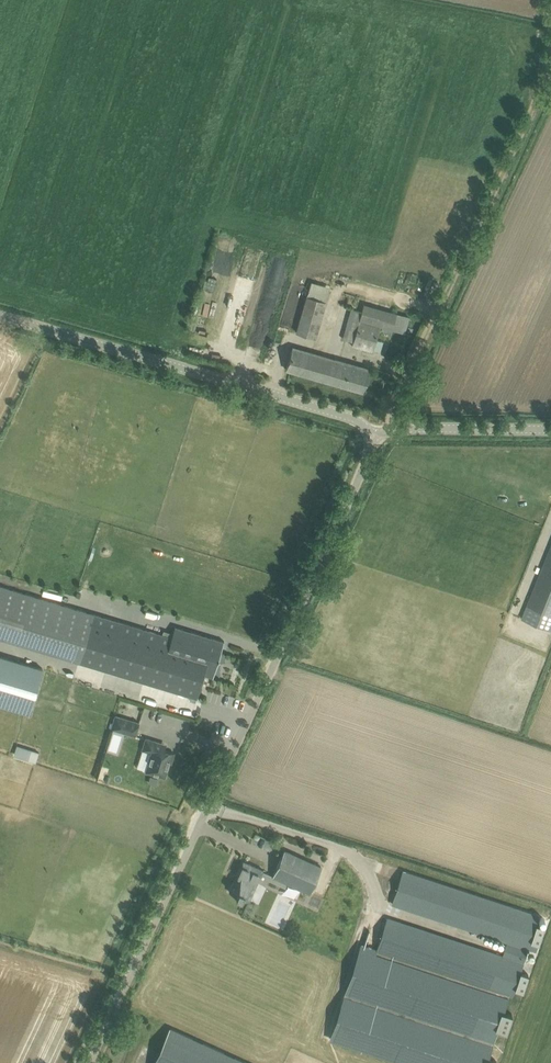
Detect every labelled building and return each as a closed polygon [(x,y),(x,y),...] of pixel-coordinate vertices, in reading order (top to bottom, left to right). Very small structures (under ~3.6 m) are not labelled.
[(316,338),(329,287),(312,282),(296,333),(316,338)] [(353,341),(352,346),(373,352),(379,327),(380,326),(392,329),(397,313),(363,304),(361,311),(351,309),(346,328),(343,339),(353,341)] [(363,391),(366,381),(370,369),(292,347),(286,369),(363,391)] [(527,605),(550,615),(550,547),(527,605)] [(80,662),(105,669),(186,693),(196,697),(203,674),(213,677),(212,677),(213,678),(217,665),(219,665),(219,664),(225,664),(225,656),(220,654),(224,641),(223,641),(175,627),(173,633),(172,637),(163,634),(120,621),(94,613),(0,584),(0,637),(80,662)] [(43,668),(0,655),(0,705),(29,713),(43,668)] [(139,723),(115,715),(111,728),(135,736),(139,723)] [(161,743),(146,738),(142,750),(151,752),(146,771),(165,777),(169,763),(171,763),(172,760),(171,760),(172,755),(173,756),(174,753),(159,748),(161,743)] [(17,744),(13,755),(36,762),(39,752),(17,744)] [(253,844),(269,849),(272,839),(256,834),(253,844)] [(310,893),(322,866),(285,849),(273,876),(288,883),(310,893)] [(243,860),(229,891),(236,895),(235,898),(240,901),(242,897),(249,901),(263,870),(243,860)] [(539,915),(402,870),(391,903),(506,942),(502,955),(387,917),(376,949),(375,952),(507,996),(512,998),(515,989),(523,992),(528,975),(520,972),(528,948),(536,950),(544,926),(536,923),(539,915)] [(507,996),(375,952),(376,949),(364,945),(356,969),(332,1041),(400,1062),(495,1062),(496,1060),(486,1057),(496,1027),(506,1031),(512,1013),(502,1010),(507,996)] [(171,1029),(156,1062),(246,1062),(171,1029)]
